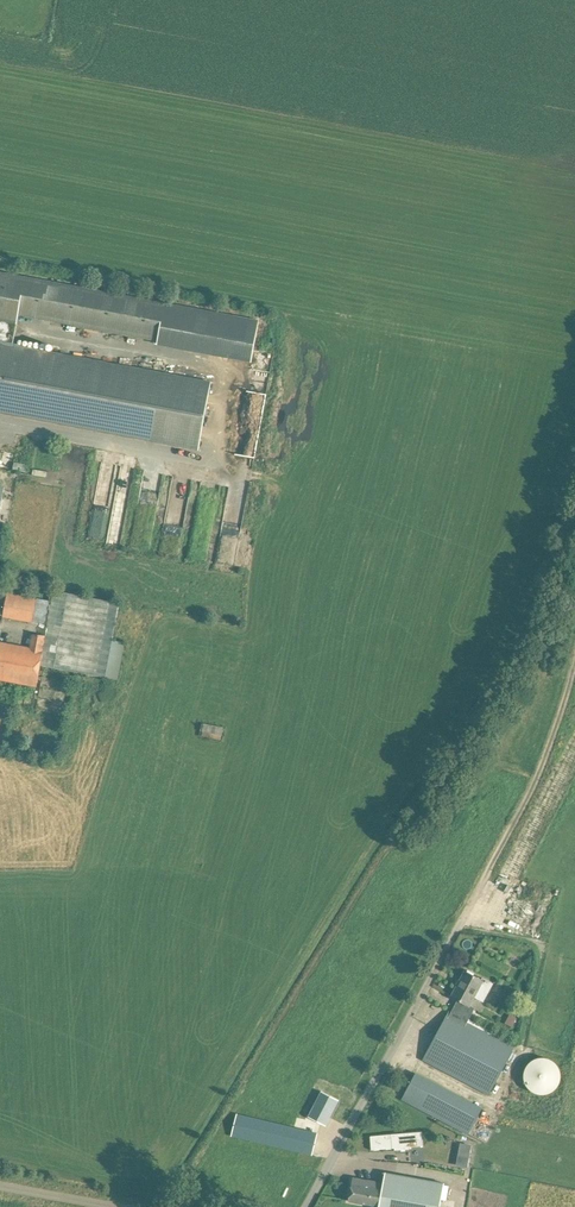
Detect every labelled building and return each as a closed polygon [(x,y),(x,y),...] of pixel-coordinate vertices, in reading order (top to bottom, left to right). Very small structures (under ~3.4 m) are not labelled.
[(13,346),(17,324),(19,314),(252,357),(259,322),(0,274),(0,344),(13,346)] [(199,449),(211,383),(13,346),(0,344),(0,411),(199,449)] [(53,591),(45,636),(42,650),(45,651),(42,667),(106,679),(120,603),(53,591)] [(8,593),(6,604),(3,616),(32,621),(37,598),(8,593)] [(7,619),(3,642),(5,642),(6,637),(18,638),(20,621),(7,619)] [(38,688),(42,667),(45,651),(42,650),(45,636),(33,634),(31,648),(0,642),(0,681),(38,688)] [(202,723),(199,736),(221,741),(224,728),(202,723)] [(451,996),(458,1000),(472,1005),(475,997),(483,1002),(493,984),(483,978),(482,980),(473,976),(474,974),(468,970),(467,972),(465,971),(451,996)] [(472,1005),(458,1000),(451,1012),(449,1011),(423,1059),(489,1095),(515,1048),(468,1023),(477,1007),(472,1005)] [(510,1014),(505,1022),(512,1026),(516,1017),(510,1014)] [(539,1094),(541,1095),(544,1095),(546,1094),(549,1093),(552,1092),(555,1090),(557,1088),(559,1085),(560,1082),(561,1079),(561,1076),(561,1073),(560,1070),(559,1068),(558,1065),(556,1063),(554,1061),(551,1060),(549,1058),(545,1057),(542,1057),(539,1058),(536,1058),(533,1060),(531,1062),(529,1063),(527,1065),(526,1068),(525,1070),(524,1073),(524,1076),(524,1079),(525,1083),(526,1086),(528,1088),(531,1090),(533,1092),(536,1093),(539,1094)] [(402,1099),(419,1108),(432,1082),(416,1073),(402,1099)] [(325,1124),(334,1099),(316,1092),(307,1117),(325,1124)] [(231,1135),(312,1155),(317,1133),(236,1114),(231,1135)] [(423,1132),(382,1135),(371,1136),(371,1150),(395,1148),(395,1150),(410,1149),(410,1147),(424,1146),(423,1132)] [(462,1142),(460,1153),(469,1155),(472,1144),(462,1142)] [(379,1206),(440,1206),(445,1183),(385,1172),(383,1183),(379,1206)] [(349,1201),(379,1206),(383,1183),(353,1178),(349,1201)]
